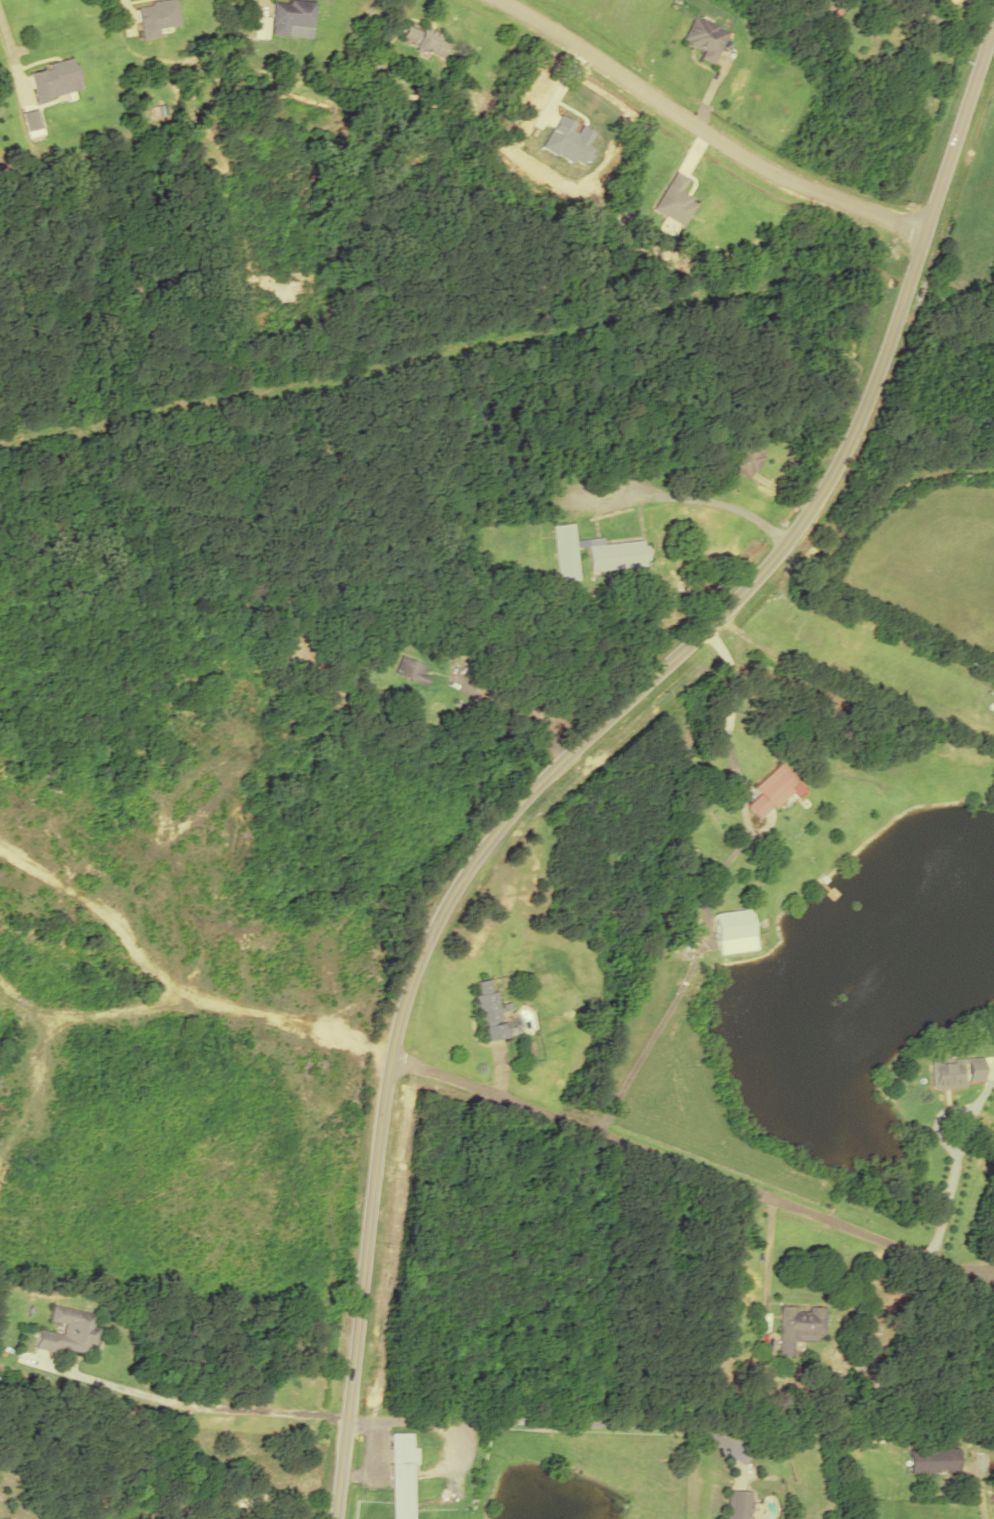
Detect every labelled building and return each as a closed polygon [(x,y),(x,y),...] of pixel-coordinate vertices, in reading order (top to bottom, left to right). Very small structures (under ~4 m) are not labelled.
[(156,27),(177,24),(174,0),(161,0),(134,4),(140,39),(158,36),(156,27)] [(286,25),(311,26),(312,1),(291,0),(270,0),(269,34),(286,35),(286,25)] [(702,49),(698,59),(713,64),(726,28),(691,15),(681,41),(702,49)] [(438,57),(446,41),(405,20),(397,36),(438,57)] [(76,91),(70,57),(44,62),(45,68),(27,71),(33,100),(76,91)] [(555,581),(576,579),(571,522),(550,524),(555,581)] [(588,569),(640,565),(638,540),(586,544),(588,569)] [(419,683),(427,666),(401,655),(393,672),(419,683)] [(803,791),(779,762),(751,785),(758,793),(745,804),(757,819),(791,791),(796,796),(803,791)] [(714,912),(719,949),(736,947),(735,937),(753,935),(750,908),(714,912)] [(502,1038),(492,979),(472,982),(482,1041),(502,1038)] [(981,1082),(980,1057),(927,1059),(928,1089),(964,1088),(963,1083),(981,1082)] [(825,1307),(780,1305),(779,1355),(793,1355),(794,1340),(824,1341),(825,1307)] [(48,1321),(62,1323),(60,1334),(35,1330),(33,1347),(85,1355),(87,1343),(90,1344),(95,1314),(50,1306),(48,1321)] [(417,1464),(417,1447),(411,1447),(411,1433),(389,1433),(389,1518),(411,1518),(411,1464),(417,1464)] [(908,1472),(958,1472),(958,1448),(908,1448),(908,1472)] [(749,1491),(726,1490),(725,1518),(748,1518),(749,1491)]
